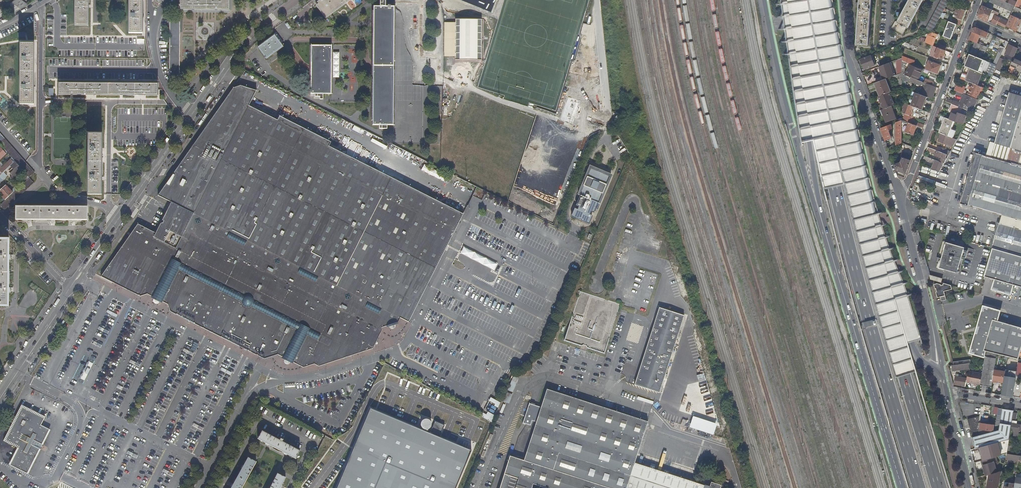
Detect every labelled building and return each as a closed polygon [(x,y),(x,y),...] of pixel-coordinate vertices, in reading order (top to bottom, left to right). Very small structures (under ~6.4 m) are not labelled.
[(75,25),(88,25),(89,6),(89,0),(75,0),(75,25)] [(129,33),(142,33),(142,16),(143,0),(129,0),(129,33)] [(180,10),(192,10),(204,10),(217,10),(229,10),(229,0),(180,0),(180,10)] [(321,0),(320,0),(317,2),(320,5),(318,6),(326,17),(331,13),(330,12),(335,9),(348,0),(326,0),(324,2),(323,0),(322,1),(321,0)] [(857,38),(857,44),(868,45),(872,0),(860,0),(860,2),(856,2),(856,6),(859,5),(858,18),(857,18),(858,22),(857,34),(856,34),(856,38),(857,38)] [(895,21),(891,28),(903,34),(907,27),(908,27),(923,0),(904,0),(904,2),(909,1),(902,13),(900,14),(899,12),(896,13),(897,16),(901,15),(898,22),(895,21)] [(932,32),(940,17),(948,2),(949,0),(941,0),(926,29),(932,32)] [(1012,12),(1013,10),(1015,6),(1005,2),(1001,0),(990,0),(989,1),(1012,12)] [(979,15),(980,18),(988,22),(992,11),(994,12),(995,11),(983,5),(979,15)] [(394,125),(394,75),(395,6),(374,6),(373,104),(373,111),(373,125),(374,125),(394,125)] [(966,11),(958,8),(956,13),(958,13),(956,20),(953,19),(952,22),(957,24),(960,25),(966,11)] [(997,23),(1005,27),(1006,25),(1008,21),(995,15),(991,22),(996,25),(997,23)] [(1009,30),(1013,31),(1014,29),(1017,30),(1020,22),(1020,19),(1011,15),(1010,17),(1008,21),(1006,25),(1010,27),(1009,30)] [(180,27),(180,19),(169,19),(169,77),(179,77),(180,27)] [(456,59),(455,59),(455,60),(482,61),(483,20),(455,19),(455,20),(456,20),(456,23),(445,23),(444,57),(456,57),(456,59)] [(951,39),(957,24),(952,22),(949,21),(943,36),(951,39)] [(987,37),(989,33),(976,27),(973,28),(972,31),(973,32),(969,40),(975,43),(981,45),(982,42),(981,42),(980,42),(978,41),(980,35),(987,37)] [(920,37),(919,40),(926,43),(926,42),(933,45),(935,38),(936,38),(938,35),(931,32),(928,34),(926,38),(921,36),(920,37)] [(284,46),(275,34),(258,47),(267,59),(284,46)] [(984,54),(987,47),(981,45),(975,43),(971,54),(977,56),(979,51),(984,54)] [(34,62),(34,45),(20,44),(20,105),(33,105),(33,89),(34,62)] [(311,45),(311,64),(311,72),(311,94),(318,94),(332,94),(332,45),(311,45)] [(1006,54),(1013,57),(1014,57),(1018,48),(1009,45),(1005,54),(1006,54)] [(905,57),(905,48),(902,47),(902,58),(902,60),(902,61),(907,62),(912,64),(914,60),(905,57)] [(944,54),(945,50),(938,48),(935,56),(944,59),(945,55),(944,54)] [(998,51),(993,63),(997,65),(1000,57),(1003,53),(999,51),(998,51)] [(986,74),(991,62),(970,54),(965,66),(982,73),(986,74)] [(872,59),(871,55),(861,59),(864,69),(876,65),(874,59),(872,59)] [(1005,59),(1000,57),(997,65),(996,68),(1000,70),(1005,59)] [(1014,58),(1010,66),(1020,70),(1020,61),(1014,58)] [(929,61),(926,70),(938,74),(941,65),(929,61)] [(993,63),(991,62),(986,74),(991,76),(996,68),(997,65),(993,63)] [(883,76),(884,79),(885,79),(892,76),(893,76),(892,73),(893,72),(890,65),(882,68),(885,76),(883,76)] [(917,80),(919,77),(921,70),(910,65),(906,75),(917,80)] [(978,83),(982,73),(965,66),(961,78),(974,83),(978,85),(978,83)] [(895,77),(899,88),(902,87),(902,83),(902,74),(902,73),(898,74),(893,76),(892,76),(893,78),(895,77)] [(934,95),(937,87),(933,86),(924,83),(922,82),(917,80),(906,75),(902,74),(902,83),(905,85),(905,82),(909,83),(909,84),(914,86),(913,87),(918,89),(918,88),(921,89),(922,86),(925,88),(925,89),(922,88),(920,94),(923,95),(927,97),(934,100),(936,96),(934,95)] [(890,92),(885,79),(884,79),(875,83),(880,96),(889,92),(890,92)] [(142,95),(157,95),(157,84),(58,83),(58,95),(71,95),(93,95),(121,95),(142,95)] [(969,94),(979,98),(985,88),(978,85),(974,83),(969,94)] [(308,141),(313,132),(280,115),(277,120),(249,105),(256,89),(241,84),(234,86),(157,195),(171,201),(162,219),(163,220),(162,222),(160,223),(155,232),(137,223),(100,276),(139,296),(146,294),(151,296),(150,298),(151,299),(153,299),(153,300),(154,300),(155,301),(156,301),(157,302),(158,302),(159,302),(160,303),(161,304),(162,302),(167,304),(169,312),(259,358),(264,360),(277,355),(282,358),(281,359),(284,361),(285,362),(285,363),(286,363),(288,364),(289,364),(290,364),(292,365),(293,363),(303,369),(314,365),(319,367),(373,350),(382,331),(381,329),(387,328),(387,330),(393,329),(394,328),(395,328),(396,327),(395,325),(398,325),(398,323),(400,319),(409,323),(464,214),(463,214),(329,146),(320,148),(308,141)] [(957,84),(955,90),(957,91),(962,93),(963,94),(965,94),(967,90),(965,89),(966,88),(957,84)] [(894,105),(889,92),(880,96),(879,96),(883,109),(891,106),(894,105)] [(1002,215),(1020,221),(1020,95),(1009,92),(994,143),(995,143),(991,157),(975,153),(960,203),(1002,215)] [(922,110),(927,97),(923,95),(917,93),(912,106),(922,110)] [(976,101),(978,102),(979,100),(965,94),(964,97),(961,103),(963,103),(962,104),(947,98),(946,102),(951,104),(960,107),(968,110),(972,112),(974,109),(973,108),(976,101)] [(922,110),(912,106),(905,103),(902,110),(902,120),(917,126),(923,128),(925,125),(916,122),(915,123),(914,122),(916,118),(913,117),(915,111),(928,116),(929,112),(922,110)] [(896,119),(891,106),(883,109),(882,110),(887,122),(896,119)] [(959,113),(956,121),(963,124),(964,122),(966,122),(967,118),(966,118),(966,116),(959,113)] [(948,136),(954,121),(945,117),(939,132),(941,133),(948,136)] [(914,135),(917,126),(902,120),(902,130),(914,135)] [(363,130),(353,124),(352,128),(362,133),(363,130)] [(893,129),(891,124),(882,128),(881,128),(886,141),(892,138),(891,136),(892,135),(892,133),(890,134),(889,130),(893,129)] [(331,142),(313,132),(308,141),(320,148),(329,146),(331,142)] [(951,145),(953,146),(957,139),(948,136),(941,133),(938,141),(947,144),(946,146),(950,148),(951,145)] [(29,177),(34,172),(0,134),(0,144),(29,177)] [(87,194),(101,194),(101,179),(101,149),(101,134),(88,134),(87,194)] [(947,156),(948,157),(949,155),(941,152),(928,147),(927,150),(936,154),(935,155),(941,157),(939,161),(941,162),(944,163),(947,159),(946,158),(947,156)] [(125,150),(118,177),(129,180),(137,153),(125,150)] [(901,162),(895,165),(897,170),(899,175),(904,177),(906,174),(911,160),(913,156),(903,153),(901,157),(900,159),(902,160),(901,162)] [(944,163),(941,162),(939,161),(925,156),(923,159),(934,163),(932,168),(940,171),(942,167),(944,163)] [(2,173),(10,165),(15,161),(12,158),(0,170),(0,172),(1,172),(0,173),(0,175),(2,173)] [(10,178),(12,179),(20,171),(18,168),(19,166),(15,161),(10,165),(13,170),(10,173),(12,176),(10,178)] [(423,166),(421,170),(443,181),(445,176),(423,166)] [(611,178),(612,175),(591,166),(589,169),(590,169),(590,171),(589,170),(586,176),(587,176),(587,178),(586,178),(583,184),(584,184),(583,184),(580,191),(581,192),(580,192),(579,194),(581,195),(577,205),(579,206),(578,209),(576,208),(572,215),(580,219),(580,218),(582,219),(589,222),(592,215),(590,214),(591,211),(593,212),(597,202),(600,203),(601,201),(600,200),(601,199),(604,193),(603,192),(604,191),(605,191),(607,187),(606,186),(606,185),(607,185),(610,179),(609,179),(610,177),(611,178)] [(33,182),(29,177),(19,187),(13,193),(5,200),(0,205),(0,206),(4,210),(33,182)] [(11,191),(5,185),(0,190),(0,195),(5,200),(13,193),(11,191)] [(69,220),(86,220),(87,207),(17,206),(17,220),(34,220),(69,220)] [(523,219),(526,213),(512,208),(512,207),(507,206),(505,212),(523,219)] [(1002,215),(1000,222),(1020,229),(1020,221),(1002,215)] [(1000,222),(999,222),(992,247),(1020,256),(1020,229),(1000,222)] [(8,240),(0,240),(0,306),(8,306),(8,289),(8,256),(8,240)] [(958,273),(960,265),(965,247),(947,242),(942,260),(940,268),(958,273)] [(984,277),(995,280),(992,288),(998,290),(997,291),(1005,293),(1006,292),(1011,294),(1014,285),(1020,287),(1020,256),(992,248),(984,277)] [(942,286),(941,284),(938,283),(934,284),(935,289),(936,288),(937,292),(936,292),(938,298),(940,297),(942,301),(947,300),(944,292),(952,289),(953,286),(946,284),(945,286),(942,286)] [(620,304),(581,291),(565,340),(582,346),(584,345),(587,346),(588,348),(605,353),(620,304)] [(107,308),(105,313),(115,319),(117,313),(112,310),(107,308)] [(684,316),(658,308),(634,384),(660,392),(684,316)] [(985,357),(986,351),(997,354),(1019,359),(1020,350),(1020,328),(996,321),(999,311),(987,308),(986,309),(983,308),(982,311),(981,310),(977,326),(978,327),(977,333),(975,333),(971,349),(973,350),(972,352),(975,353),(975,354),(985,357)] [(151,330),(146,327),(143,333),(148,336),(153,338),(156,332),(151,330)] [(188,349),(184,347),(181,352),(186,355),(191,357),(194,352),(188,349)] [(981,385),(992,387),(993,380),(994,369),(997,354),(986,351),(985,357),(982,374),(981,384),(981,385)] [(226,368),(221,366),(218,371),(223,374),(228,376),(231,371),(226,368)] [(993,380),(1004,382),(1005,375),(1005,371),(994,369),(993,380)] [(981,384),(982,374),(971,372),(969,383),(974,384),(974,383),(977,383),(981,384)] [(520,377),(514,375),(508,390),(513,393),(520,377)] [(962,375),(959,375),(958,377),(955,376),(954,384),(966,386),(967,378),(961,377),(962,375)] [(1016,377),(1005,375),(1004,382),(1002,395),(1013,396),(1016,377)] [(541,407),(540,410),(561,416),(611,432),(641,442),(645,429),(648,422),(597,406),(547,389),(541,407)] [(8,464),(25,473),(38,448),(36,447),(38,443),(40,444),(48,429),(39,425),(44,416),(21,404),(2,440),(17,448),(8,464)] [(162,406),(157,404),(155,407),(160,409),(165,412),(167,409),(162,406)] [(721,485),(711,482),(710,486),(635,462),(641,442),(540,410),(536,409),(529,406),(524,423),(532,425),(533,420),(536,421),(523,460),(510,456),(500,487),(532,487),(533,483),(549,487),(720,487),(721,485)] [(997,414),(994,431),(989,430),(979,429),(977,429),(979,420),(979,416),(968,419),(973,437),(976,448),(979,447),(994,443),(998,442),(1004,440),(1009,439),(1011,430),(1012,423),(1012,420),(1014,410),(998,408),(997,414)] [(470,451),(375,411),(370,409),(337,487),(455,487),(470,451)] [(439,410),(438,413),(440,414),(439,415),(442,417),(441,420),(447,422),(450,414),(439,410)] [(980,422),(979,429),(989,430),(989,429),(993,430),(994,424),(980,422)] [(1012,423),(1011,430),(1014,430),(1014,435),(1018,436),(1019,431),(1020,431),(1020,425),(1016,424),(1012,423)] [(299,450),(262,430),(257,439),(295,458),(299,450)] [(994,443),(979,447),(982,460),(993,457),(1002,455),(998,442),(994,443)] [(248,457),(244,465),(242,469),(233,483),(231,487),(241,487),(256,462),(248,457)] [(993,457),(982,460),(986,475),(989,474),(987,487),(997,487),(997,486),(998,486),(1000,471),(997,472),(993,457)] [(277,473),(269,487),(280,487),(282,485),(285,477),(277,473)]
